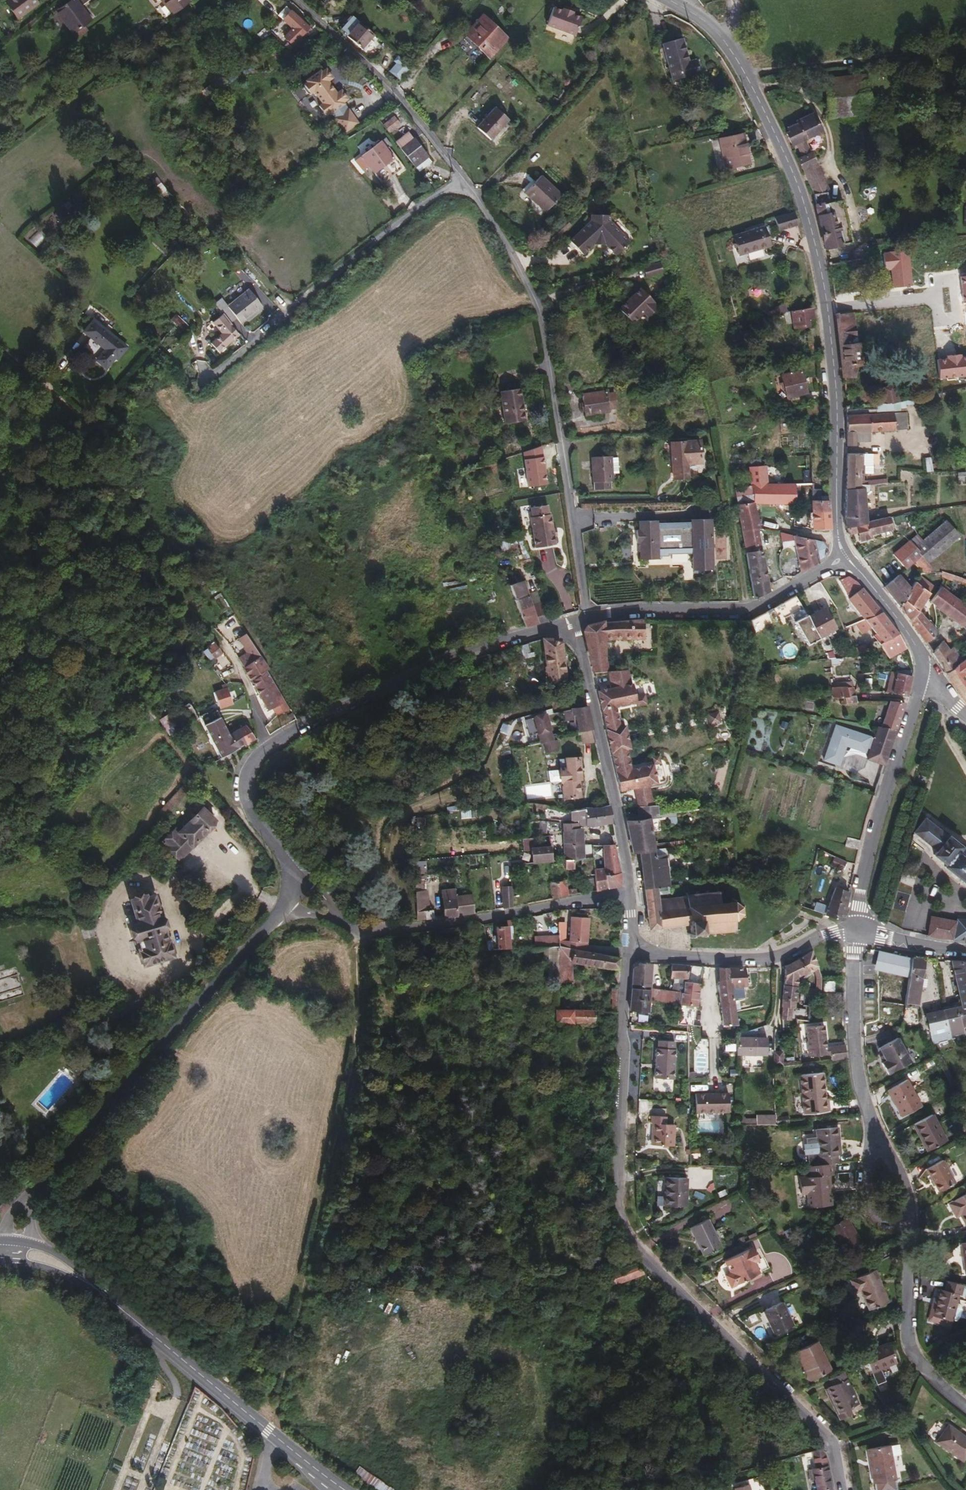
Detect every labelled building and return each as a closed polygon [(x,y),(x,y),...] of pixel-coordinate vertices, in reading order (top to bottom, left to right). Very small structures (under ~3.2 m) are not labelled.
[(36,1),(36,0),(4,0),(16,16),(36,1)] [(76,1),(75,0),(68,0),(54,10),(57,15),(76,1)] [(187,0),(160,0),(172,16),(189,3),(187,0)] [(89,19),(76,1),(57,15),(70,33),(89,19)] [(282,18),(290,11),(284,6),(277,14),(282,18)] [(573,36),(580,18),(572,15),(573,12),(562,8),(561,10),(553,7),(545,25),(573,36)] [(310,29),(301,20),(295,16),(290,11),(282,18),(290,26),(283,35),(292,43),(300,35),(302,37),(310,29)] [(505,38),(482,15),(465,34),(488,56),(505,38)] [(359,48),(372,34),(358,21),(346,35),(359,48)] [(686,35),(661,42),(670,80),(696,73),(686,35)] [(320,51),(330,43),(325,38),(323,40),(321,37),(312,44),(320,51)] [(397,77),(407,67),(401,62),(392,71),(397,77)] [(335,91),(326,79),(331,75),(324,66),(320,69),(319,67),(304,77),(306,79),(302,82),(302,85),(306,90),(309,90),(312,88),(321,101),(317,103),(324,112),(327,110),(329,111),(342,101),(341,100),(346,97),(339,88),(335,91)] [(868,113),(864,80),(826,83),(828,109),(840,107),(841,116),(868,113)] [(490,139),(508,120),(493,107),(476,126),(490,139)] [(399,125),(389,112),(378,119),(388,133),(399,125)] [(805,137),(798,121),(786,126),(788,130),(786,131),(791,144),(796,142),(802,156),(798,158),(801,166),(814,160),(803,138),(805,137)] [(427,156),(408,131),(395,142),(414,166),(427,156)] [(749,160),(742,131),(719,137),(726,166),(749,160)] [(389,145),(384,138),(380,141),(385,148),(387,146),(389,145)] [(403,168),(387,146),(385,148),(380,141),(355,159),(363,169),(368,165),(382,184),(403,168)] [(418,171),(431,161),(427,156),(414,166),(418,171)] [(817,167),(814,160),(801,166),(805,173),(817,167)] [(822,179),(817,167),(805,173),(810,185),(822,179)] [(544,210),(559,193),(539,174),(523,191),(544,210)] [(851,240),(844,211),(841,198),(829,201),(826,191),(828,190),(822,179),(810,185),(813,191),(813,193),(825,246),(851,240)] [(795,211),(774,217),(776,222),(796,216),(795,211)] [(630,240),(609,218),(609,213),(591,214),(591,220),(569,240),(582,254),(594,244),(605,243),(615,253),(630,240)] [(797,218),(778,222),(780,230),(798,226),(797,218)] [(770,244),(764,227),(734,235),(740,253),(770,244)] [(854,267),(853,259),(842,261),(843,269),(854,267)] [(660,261),(642,266),(646,278),(663,273),(660,261)] [(655,306),(652,303),(653,302),(638,287),(617,308),(631,323),(642,312),(645,316),(655,306)] [(892,307),(891,288),(857,290),(859,311),(892,307)] [(263,307),(249,290),(243,294),(258,310),(263,307)] [(258,310),(243,294),(222,311),(231,322),(237,318),(241,323),(258,310)] [(813,317),(811,307),(792,310),(795,327),(808,325),(807,318),(813,317)] [(788,315),(787,310),(767,316),(768,321),(788,315)] [(854,323),(853,311),(838,312),(839,324),(854,323)] [(235,335),(228,326),(231,323),(222,312),(212,321),(222,332),(211,343),(218,351),(235,335)] [(122,345),(102,330),(88,320),(78,333),(100,349),(91,361),(101,368),(110,356),(113,358),(122,345)] [(860,362),(859,343),(856,343),(854,323),(839,324),(841,342),(844,375),(854,375),(854,363),(860,362)] [(806,391),(801,370),(781,375),(783,382),(780,382),(782,388),(785,387),(787,396),(806,391)] [(899,402),(895,386),(882,388),(885,402),(892,402),(892,403),(899,402)] [(525,419),(520,387),(500,390),(505,422),(525,419)] [(617,407),(614,392),(606,393),(606,390),(582,394),(585,414),(609,410),(609,408),(617,407)] [(915,427),(915,410),(905,411),(906,428),(915,427)] [(906,428),(905,411),(847,415),(848,445),(856,445),(856,431),(906,428)] [(700,463),(699,441),(671,442),(673,478),(686,477),(686,463),(700,463)] [(863,479),(863,472),(860,472),(860,452),(848,452),(847,488),(860,487),(860,483),(864,483),(867,484),(867,479),(863,479)] [(615,480),(614,455),(595,456),(597,489),(613,488),(613,480),(615,480)] [(794,500),(794,482),(779,482),(779,473),(768,473),(767,464),(750,465),(754,501),(794,500)] [(813,499),(812,488),(812,482),(794,482),(794,500),(813,499)] [(867,521),(863,504),(864,483),(860,483),(860,487),(847,488),(847,514),(847,526),(867,521)] [(830,510),(829,498),(820,499),(813,499),(813,510),(830,510)] [(764,566),(758,528),(760,527),(756,507),(754,501),(746,503),(738,504),(754,598),(769,591),(764,566)] [(556,543),(552,513),(550,512),(545,509),(544,503),(532,505),(533,515),(531,515),(536,546),(556,543)] [(831,528),(830,510),(813,510),(813,528),(831,528)] [(909,514),(909,511),(889,516),(892,527),(911,522),(910,518),(909,514)] [(617,534),(617,512),(597,512),(598,534),(617,534)] [(892,527),(889,516),(882,518),(867,521),(847,526),(849,533),(858,531),(861,539),(872,536),(871,532),(884,529),(892,527)] [(710,568),(709,517),(689,518),(689,521),(661,522),(662,533),(635,533),(635,542),(637,542),(638,558),(656,558),(656,553),(690,552),(691,569),(710,568)] [(662,533),(661,522),(655,522),(655,519),(637,520),(637,529),(635,529),(635,533),(662,533)] [(929,561),(959,534),(946,519),(915,546),(922,554),(929,561)] [(896,539),(892,527),(884,529),(888,541),(896,539)] [(796,540),(795,534),(778,531),(778,536),(796,540)] [(819,561),(815,538),(795,534),(796,540),(803,571),(819,561)] [(922,554),(915,546),(910,540),(894,553),(907,567),(913,561),(922,554)] [(930,570),(931,564),(929,561),(922,554),(913,561),(917,566),(923,570),(930,570)] [(533,563),(531,557),(520,561),(521,565),(524,564),(524,566),(533,563)] [(918,609),(930,591),(923,586),(934,570),(930,570),(923,570),(911,588),(905,596),(918,609)] [(911,588),(899,574),(885,586),(899,605),(905,596),(911,588)] [(864,589),(857,581),(850,576),(849,576),(842,580),(852,599),(858,596),(856,592),(864,589)] [(534,609),(529,595),(523,580),(510,585),(524,625),(538,622),(534,609)] [(950,587),(942,581),(941,586),(947,590),(950,587)] [(965,605),(947,590),(941,586),(931,600),(934,603),(944,611),(947,614),(953,616),(958,621),(965,627),(965,606),(965,605)] [(809,616),(795,595),(751,620),(753,633),(789,615),(807,643),(815,640),(819,638),(819,636),(809,616)] [(927,620),(918,609),(905,596),(899,605),(905,611),(921,634),(927,620)] [(547,620),(545,612),(543,607),(534,609),(538,622),(547,620)] [(836,627),(825,607),(809,616),(819,636),(827,632),(836,627)] [(907,646),(896,630),(882,611),(866,619),(876,634),(873,636),(889,657),(907,646)] [(643,638),(642,618),(602,622),(587,626),(584,631),(591,662),(604,662),(602,640),(613,639),(643,638)] [(933,635),(936,624),(927,620),(921,634),(925,641),(933,635)] [(856,632),(853,625),(846,628),(848,635),(856,632)] [(836,658),(827,632),(819,636),(819,638),(825,654),(827,659),(836,658)] [(254,643),(247,633),(239,638),(246,648),(254,643)] [(220,653),(214,645),(216,643),(212,637),(204,645),(206,647),(199,652),(211,666),(216,663),(217,659),(215,657),(220,653)] [(825,654),(819,638),(815,640),(821,655),(825,654)] [(565,677),(560,649),(559,643),(550,639),(542,639),(549,680),(565,677)] [(963,659),(954,646),(950,649),(943,639),(932,651),(946,671),(963,659)] [(873,654),(870,643),(870,642),(852,645),(855,656),(873,654)] [(530,656),(529,651),(525,652),(523,644),(515,646),(516,648),(519,659),(530,656)] [(519,659),(516,648),(511,650),(515,661),(519,659)] [(269,669),(262,656),(259,658),(256,660),(244,667),(252,681),(267,671),(269,669)] [(622,670),(622,657),(613,657),(614,671),(622,670)] [(965,657),(963,659),(946,671),(961,694),(965,699),(965,657)] [(906,695),(910,682),(913,670),(913,668),(898,670),(893,692),(906,695)] [(634,696),(631,684),(630,684),(627,670),(622,670),(614,671),(607,672),(611,688),(597,691),(607,737),(625,732),(624,725),(622,725),(622,724),(621,723),(619,722),(618,722),(614,706),(635,702),(634,696)] [(290,710),(267,671),(252,681),(258,692),(269,710),(276,706),(280,714),(290,710)] [(856,701),(854,690),(853,687),(839,687),(832,688),(831,688),(831,697),(838,698),(845,697),(845,703),(856,701)] [(233,704),(228,688),(223,690),(215,692),(220,708),(233,704)] [(645,703),(643,694),(634,696),(635,702),(636,705),(645,703)] [(895,729),(904,702),(888,702),(880,726),(895,729)] [(591,727),(587,706),(570,709),(573,720),(576,720),(578,729),(579,729),(591,727)] [(716,725),(724,716),(715,707),(706,716),(716,725)] [(230,736),(216,709),(201,716),(222,758),(231,752),(223,740),(230,736)] [(549,728),(545,713),(533,715),(537,732),(549,728)] [(159,720),(166,731),(175,725),(168,714),(159,720)] [(864,753),(870,736),(833,724),(822,761),(839,766),(845,747),(864,753)] [(256,738),(247,726),(238,731),(245,743),(256,738)] [(594,740),(591,727),(579,729),(582,742),(594,740)] [(551,738),(549,728),(537,732),(539,742),(551,738)] [(245,743),(238,731),(233,734),(230,736),(223,740),(231,752),(245,743)] [(626,737),(625,732),(607,737),(608,741),(626,737)] [(609,746),(627,742),(626,737),(608,741),(609,746)] [(655,783),(651,764),(629,768),(625,749),(629,748),(627,742),(609,746),(619,791),(634,788),(647,785),(655,783)] [(659,762),(657,755),(650,756),(651,764),(659,762)] [(580,779),(580,777),(577,757),(566,758),(567,769),(559,770),(561,782),(562,782),(564,797),(578,795),(577,780),(580,779)] [(555,782),(552,765),(546,766),(549,783),(555,782)] [(196,783),(201,778),(196,773),(191,779),(196,783)] [(164,817),(196,783),(191,779),(160,812),(164,817)] [(652,805),(647,785),(634,788),(638,806),(652,805)] [(613,822),(609,804),(570,810),(571,819),(579,819),(580,826),(593,824),(593,826),(613,822)] [(652,845),(649,819),(658,818),(658,814),(657,804),(652,805),(638,806),(639,819),(626,821),(633,851),(640,850),(652,848),(652,845)] [(173,826),(160,841),(178,859),(204,831),(202,829),(214,817),(202,805),(178,830),(173,826)] [(556,819),(557,809),(540,807),(539,806),(539,817),(556,819)] [(571,819),(570,810),(559,809),(559,819),(571,819)] [(962,847),(926,818),(914,831),(937,849),(933,854),(946,864),(945,866),(964,881),(965,881),(965,858),(958,852),(962,847)] [(583,857),(582,838),(582,834),(581,829),(577,829),(576,823),(562,822),(564,845),(565,859),(573,858),(583,857)] [(552,861),(551,847),(540,847),(539,836),(521,838),(523,854),(530,859),(530,863),(548,862),(552,861)] [(620,872),(616,859),(613,845),(603,846),(602,845),(603,847),(604,868),(594,870),(596,890),(608,887),(606,874),(620,872)] [(669,885),(664,855),(653,856),(652,848),(640,850),(644,887),(645,887),(666,886),(669,885)] [(500,871),(500,858),(509,857),(509,853),(489,855),(491,871),(500,871)] [(841,870),(845,861),(832,855),(829,864),(841,870)] [(574,868),(574,861),(573,858),(565,859),(561,860),(562,863),(563,868),(563,869),(574,868)] [(621,885),(620,872),(606,874),(608,887),(621,885)] [(566,889),(565,879),(550,881),(552,898),(567,895),(566,889)] [(660,917),(657,899),(657,893),(666,893),(666,886),(645,887),(650,928),(661,927),(660,917)] [(513,906),(512,892),(512,887),(502,888),(504,908),(513,906)] [(739,901),(736,903),(733,900),(731,887),(721,888),(721,890),(718,890),(718,889),(716,889),(716,891),(707,892),(707,890),(704,890),(705,892),(697,893),(697,890),(695,891),(695,893),(687,894),(687,892),(685,892),(685,894),(681,894),(681,896),(657,899),(660,917),(661,927),(661,929),(663,929),(663,926),(670,926),(670,928),(672,928),(672,925),(680,925),(680,926),(682,926),(682,924),(689,923),(690,932),(688,932),(688,934),(690,934),(690,937),(693,937),(693,934),(701,933),(701,936),(704,936),(704,932),(711,932),(711,935),(713,935),(713,931),(720,931),(720,934),(722,934),(723,930),(732,929),(732,932),(735,932),(735,929),(737,929),(737,927),(734,927),(734,920),(738,914),(740,916),(741,914),(740,912),(739,904),(740,902),(739,901)] [(474,912),(472,895),(456,896),(455,888),(441,890),(442,900),(444,917),(458,916),(458,914),(474,912)] [(842,919),(849,892),(835,888),(828,907),(819,900),(814,905),(826,914),(842,919)] [(147,894),(133,899),(139,921),(133,923),(144,963),(174,955),(157,895),(148,898),(147,894)] [(434,918),(433,909),(423,910),(422,903),(416,903),(417,920),(434,918)] [(587,946),(588,917),(571,916),(570,941),(560,941),(560,947),(562,947),(618,956),(618,951),(587,946)] [(953,939),(957,922),(932,916),(928,936),(933,937),(943,938),(953,939)] [(957,920),(957,922),(953,939),(965,940),(965,920),(957,920)] [(509,950),(507,926),(496,926),(498,944),(498,950),(509,950)] [(618,956),(562,947),(560,947),(559,947),(557,983),(573,983),(573,962),(618,968),(618,956)] [(917,1008),(919,990),(923,958),(910,958),(904,1006),(904,1007),(917,1008)] [(951,960),(961,998),(963,1005),(944,1010),(948,1026),(961,1024),(961,1019),(965,1018),(965,961),(951,960)] [(649,989),(651,963),(641,962),(633,968),(632,988),(649,989)] [(797,976),(805,969),(795,963),(794,962),(793,963),(784,966),(782,1007),(794,1008),(797,976)] [(687,978),(688,965),(671,964),(670,977),(687,978)] [(700,982),(701,967),(695,966),(694,977),(689,979),(689,982),(700,982)] [(732,998),(726,968),(721,968),(723,981),(721,981),(720,982),(718,986),(721,1008),(734,1006),(732,998)] [(745,986),(743,968),(726,968),(732,998),(744,997),(743,986),(745,986)] [(834,991),(835,981),(824,981),(824,988),(823,991),(834,991)] [(696,1006),(700,982),(689,982),(684,982),(683,992),(681,992),(681,993),(680,1003),(677,1024),(688,1025),(689,1026),(692,1006),(696,1006)] [(649,990),(649,989),(632,988),(631,1000),(648,1001),(649,990)] [(680,1003),(681,993),(649,990),(648,1001),(680,1003)] [(963,1005),(961,998),(958,998),(958,1003),(943,1006),(944,1010),(963,1005)] [(647,1011),(648,1001),(631,1000),(630,1011),(647,1011)] [(737,1026),(734,1006),(721,1008),(723,1026),(737,1026)] [(607,1023),(607,1011),(557,1010),(556,1022),(607,1023)] [(948,1026),(944,1010),(927,1014),(933,1044),(951,1037),(948,1026)] [(825,1048),(823,1025),(806,1027),(808,1057),(828,1056),(827,1047),(825,1048)] [(765,1055),(766,1038),(755,1037),(754,1028),(737,1033),(735,1054),(765,1055)] [(911,1059),(905,1049),(897,1035),(879,1045),(886,1057),(881,1060),(888,1072),(911,1059)] [(656,1041),(654,1079),(675,1080),(676,1041),(656,1041)] [(845,1060),(844,1046),(827,1047),(828,1056),(830,1056),(829,1061),(845,1060)] [(825,1098),(822,1073),(799,1075),(803,1114),(829,1111),(827,1098),(825,1098)] [(921,1103),(906,1077),(887,1088),(902,1114),(921,1103)] [(729,1114),(729,1092),(695,1093),(695,1114),(729,1114)] [(946,1138),(932,1112),(913,1123),(928,1149),(946,1138)] [(757,1124),(775,1125),(775,1115),(757,1114),(757,1124)] [(673,1144),(674,1123),(666,1123),(666,1116),(650,1115),(650,1122),(652,1123),(651,1144),(673,1144)] [(742,1124),(756,1125),(756,1116),(742,1116),(742,1124)] [(838,1155),(836,1138),(838,1138),(837,1126),(815,1129),(815,1136),(804,1137),(808,1165),(832,1163),(836,1162),(835,1155),(838,1155)] [(955,1181),(942,1158),(926,1167),(939,1190),(955,1181)] [(830,1205),(827,1175),(834,1174),(832,1163),(808,1165),(809,1176),(797,1178),(799,1193),(806,1192),(808,1208),(830,1205)] [(685,1205),(687,1176),(664,1175),(663,1204),(685,1205)] [(947,1201),(952,1210),(958,1207),(965,1221),(965,1191),(947,1201)] [(861,1243),(846,1217),(828,1228),(843,1254),(861,1243)] [(721,1246),(716,1235),(707,1218),(689,1226),(703,1255),(721,1246)] [(759,1273),(753,1262),(759,1259),(752,1247),(724,1260),(730,1272),(724,1275),(730,1287),(759,1273)] [(618,1267),(618,1255),(610,1255),(610,1270),(618,1267)] [(644,1273),(634,1263),(618,1267),(610,1270),(610,1283),(611,1283),(644,1273)] [(890,1303),(875,1270),(848,1282),(863,1315),(890,1303)] [(961,1294),(964,1284),(946,1279),(944,1289),(939,1288),(932,1315),(952,1320),(958,1294),(961,1294)] [(793,1325),(781,1302),(762,1311),(774,1335),(793,1325)] [(830,1370),(822,1354),(815,1341),(795,1351),(800,1362),(802,1361),(812,1379),(830,1370)] [(896,1362),(888,1343),(864,1353),(872,1372),(896,1362)] [(858,1403),(849,1386),(845,1378),(847,1377),(843,1371),(830,1377),(833,1384),(827,1387),(840,1412),(858,1403)] [(947,1424),(935,1441),(961,1460),(965,1453),(965,1438),(947,1424)] [(895,1475),(892,1455),(889,1442),(868,1447),(874,1480),(895,1475)] [(825,1455),(822,1448),(813,1450),(817,1468),(813,1468),(817,1489),(831,1489),(825,1455)]
